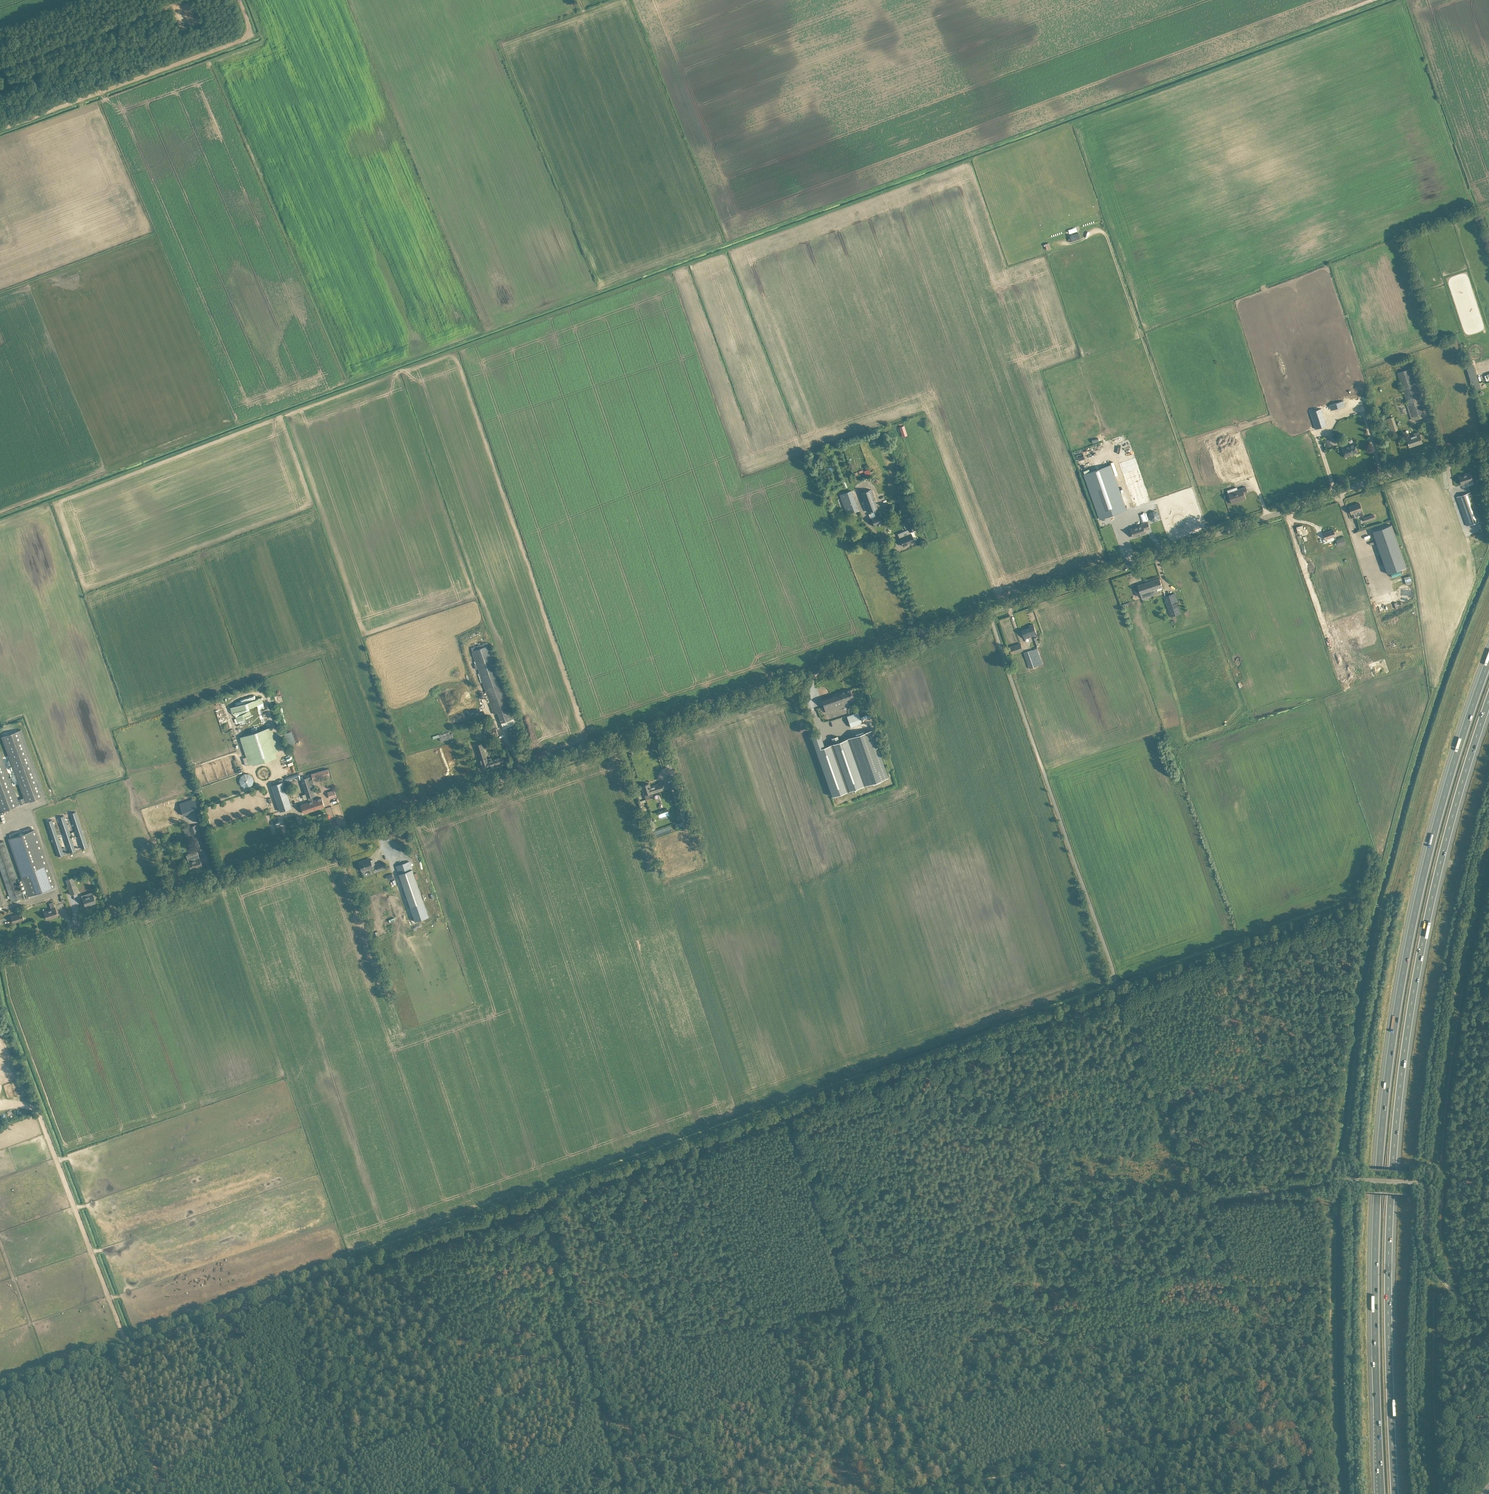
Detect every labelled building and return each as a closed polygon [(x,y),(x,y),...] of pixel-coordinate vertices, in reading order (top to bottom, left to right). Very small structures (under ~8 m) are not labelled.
[(1079,232),(1070,235),(1071,237),(1072,241),(1081,238),(1079,232)] [(1473,390),(1481,388),(1474,364),(1467,366),(1473,390)] [(1417,389),(1410,368),(1398,372),(1412,416),(1425,412),(1419,396),(1421,395),(1419,388),(1417,389)] [(1343,401),(1329,405),(1331,409),(1345,405),(1343,401)] [(1321,408),(1310,412),(1316,429),(1327,425),(1321,408)] [(1392,432),(1397,430),(1393,417),(1388,419),(1392,432)] [(1290,428),(1292,437),(1308,432),(1305,423),(1290,428)] [(904,425),(899,427),(902,436),(907,435),(904,425)] [(1231,480),(1248,475),(1236,432),(1219,437),(1231,480)] [(1407,439),(1408,442),(1409,446),(1422,442),(1421,437),(1419,432),(1414,433),(1414,435),(1406,437),(1407,439)] [(1149,502),(1131,437),(1128,438),(1126,434),(1111,438),(1113,444),(1119,462),(1120,462),(1133,506),(1149,502)] [(1345,457),(1354,454),(1353,453),(1358,451),(1355,442),(1342,447),(1345,457)] [(1100,519),(1127,509),(1111,464),(1084,473),(1100,519)] [(1462,484),(1466,483),(1473,481),(1470,472),(1459,476),(1462,484)] [(1232,503),(1246,499),(1245,494),(1248,493),(1247,488),(1246,486),(1228,493),(1232,503)] [(883,523),(871,489),(861,493),(868,511),(874,509),(874,511),(868,513),(870,518),(871,517),(874,526),(883,523)] [(847,515),(859,510),(856,501),(852,490),(840,494),(847,515)] [(1467,525),(1481,521),(1472,497),(1471,492),(1457,497),(1458,501),(1467,525)] [(1353,518),(1357,517),(1357,516),(1355,512),(1362,510),(1360,503),(1349,506),(1353,518)] [(1150,513),(1149,517),(1151,521),(1155,522),(1159,519),(1160,515),(1157,511),(1153,511),(1150,513)] [(908,529),(909,531),(910,531),(915,529),(910,517),(904,519),(908,529)] [(1134,537),(1146,533),(1145,530),(1150,528),(1148,522),(1142,524),(1131,529),(1134,537)] [(1391,524),(1373,531),(1387,573),(1406,567),(1391,524)] [(908,529),(898,533),(900,538),(903,546),(915,541),(914,540),(911,533),(910,531),(909,531),(908,529)] [(1333,536),(1336,536),(1333,529),(1323,533),(1325,539),(1326,539),(1333,536)] [(1338,546),(1346,543),(1344,536),(1336,539),(1338,546)] [(1142,599),(1159,593),(1157,588),(1163,586),(1161,582),(1160,578),(1133,586),(1136,595),(1141,594),(1142,599)] [(1171,617),(1180,613),(1174,593),(1165,597),(1171,617)] [(1025,638),(1029,637),(1029,636),(1037,634),(1034,624),(1029,625),(1030,627),(1022,630),(1025,638)] [(487,642),(471,647),(476,664),(474,664),(476,669),(478,668),(479,669),(494,713),(497,712),(501,723),(514,718),(510,708),(495,664),(487,642)] [(1012,654),(1023,650),(1021,643),(1009,647),(1012,654)] [(1030,669),(1043,664),(1037,648),(1024,653),(1030,669)] [(1370,662),(1383,656),(1381,650),(1367,655),(1370,662)] [(826,712),(843,707),(848,705),(847,700),(853,697),(850,689),(821,699),(826,712)] [(851,727),(862,722),(858,712),(847,716),(851,727)] [(489,739),(498,737),(497,734),(498,734),(495,723),(485,726),(489,739)] [(271,726),(240,737),(247,756),(249,764),(253,763),(254,765),(277,757),(275,752),(279,751),(271,726)] [(0,812),(45,795),(21,729),(16,730),(11,732),(5,734),(1,736),(23,798),(18,800),(0,750),(0,812)] [(871,729),(848,738),(864,785),(888,777),(871,729)] [(292,731),(285,732),(287,744),(295,742),(292,731)] [(513,731),(508,733),(511,741),(516,739),(513,731)] [(448,732),(438,735),(441,741),(453,737),(452,733),(450,734),(449,732),(448,732)] [(820,733),(811,736),(832,796),(864,785),(848,738),(840,741),(839,741),(838,736),(831,738),(833,743),(824,746),(820,733)] [(482,743),(475,745),(481,763),(483,769),(494,765),(492,759),(491,757),(487,759),(482,743)] [(494,765),(504,762),(502,755),(492,759),(494,765)] [(238,777),(244,788),(254,783),(249,772),(238,777)] [(300,775),(299,772),(285,777),(287,780),(297,777),(298,780),(301,779),(302,779),(301,774),(300,775)] [(312,776),(302,779),(301,779),(302,782),(307,797),(308,797),(309,801),(311,806),(314,805),(315,809),(325,806),(323,801),(322,797),(314,800),(312,796),(315,795),(311,784),(314,783),(312,778),(312,776)] [(649,783),(642,785),(643,790),(644,794),(645,794),(646,795),(647,798),(652,797),(651,793),(652,793),(667,788),(667,785),(665,780),(659,783),(650,786),(649,783)] [(280,811),(292,807),(283,781),(272,785),(280,811)] [(327,792),(329,798),(337,796),(334,789),(327,792)] [(195,799),(194,798),(180,803),(184,815),(199,810),(197,806),(198,805),(199,803),(198,799),(195,799)] [(646,799),(640,800),(643,814),(649,813),(646,799)] [(311,806),(309,801),(301,804),(304,813),(315,809),(314,805),(311,806)] [(81,848),(88,846),(76,812),(70,814),(81,848)] [(70,852),(76,850),(64,815),(58,817),(70,852)] [(650,818),(646,819),(650,830),(655,828),(654,824),(652,824),(650,818)] [(62,848),(52,819),(46,821),(58,856),(64,854),(67,852),(65,847),(62,848)] [(205,848),(197,824),(184,829),(186,837),(192,835),(197,851),(205,848)] [(654,831),(656,836),(672,830),(671,825),(654,831)] [(21,835),(8,839),(26,891),(22,893),(23,897),(24,899),(29,898),(28,896),(54,887),(35,830),(27,833),(21,835)] [(12,865),(3,840),(4,840),(0,841),(0,908),(24,899),(21,893),(12,865)] [(170,845),(164,848),(166,853),(173,850),(170,845)] [(200,858),(198,854),(188,858),(189,862),(191,869),(202,865),(200,858)] [(359,862),(361,866),(362,870),(369,867),(370,868),(377,866),(379,870),(386,868),(384,861),(375,864),(373,859),(371,860),(371,859),(364,862),(363,860),(359,862)] [(410,861),(396,866),(397,868),(397,869),(399,873),(412,869),(411,866),(410,861)] [(412,869),(399,873),(410,907),(418,904),(424,902),(415,875),(412,869)] [(77,880),(65,884),(70,899),(82,895),(77,880)] [(95,902),(94,897),(92,894),(93,895),(83,898),(82,897),(83,901),(85,906),(95,902)] [(46,919),(58,915),(53,902),(49,903),(51,909),(44,912),(46,919)] [(12,923),(24,919),(22,913),(10,916),(12,923)]
